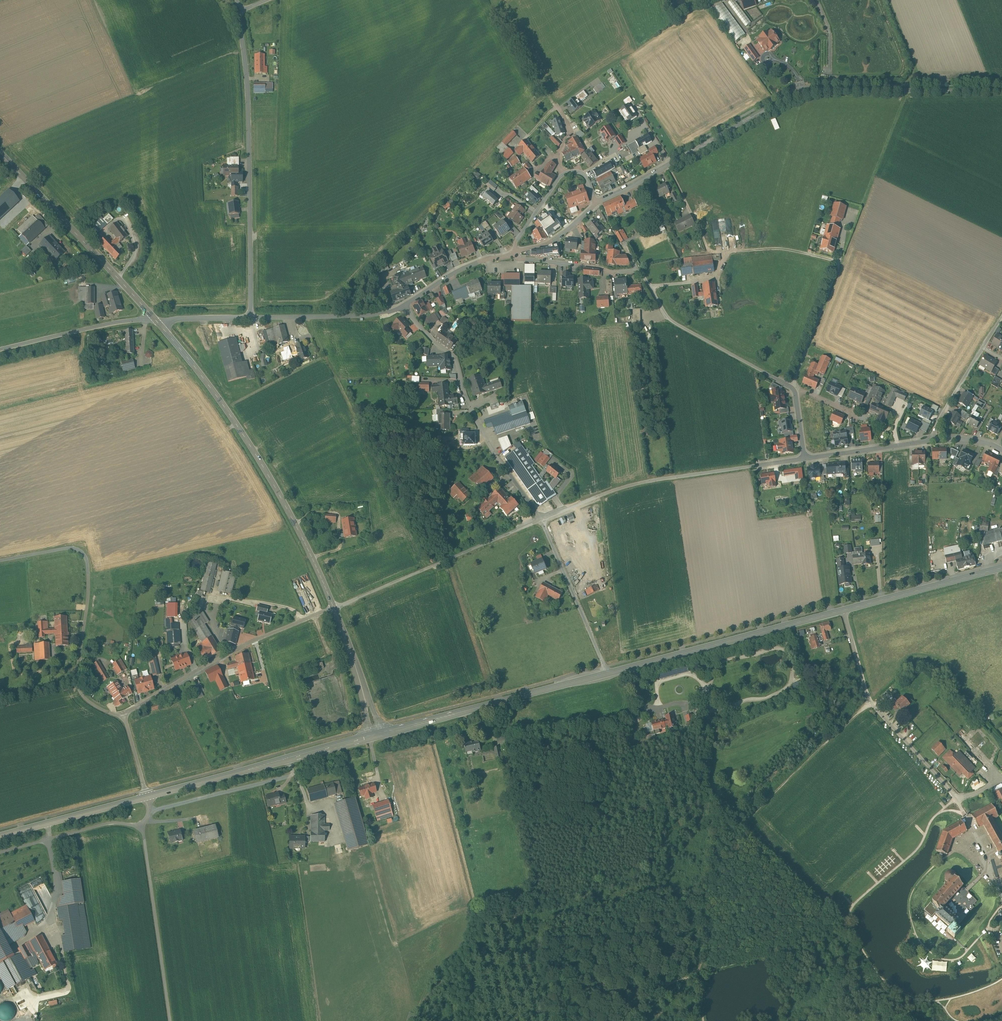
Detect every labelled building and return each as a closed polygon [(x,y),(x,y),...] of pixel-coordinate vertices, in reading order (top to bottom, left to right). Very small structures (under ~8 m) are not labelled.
[(734,0),(731,0),(728,3),(745,27),(751,23),(734,0)] [(759,6),(758,0),(741,0),(743,10),(759,6)] [(745,34),(722,3),(711,10),(735,42),(745,34)] [(765,52),(769,49),(770,50),(777,45),(776,44),(779,42),(771,31),(767,34),(766,32),(760,37),(761,38),(757,41),(765,52)] [(758,58),(749,45),(744,49),(753,61),(758,58)] [(254,55),(255,73),(267,73),(267,67),(264,67),(264,55),(254,55)] [(273,83),(254,83),(254,93),(265,93),(265,92),(272,92),(273,83)] [(599,85),(593,89),(597,93),(602,89),(599,85)] [(575,98),(568,103),(575,112),(582,106),(579,103),(587,97),(583,91),(575,98)] [(628,104),(619,111),(627,123),(637,116),(628,104)] [(554,120),(545,123),(549,127),(553,126),(557,136),(565,133),(559,118),(555,111),(551,114),(554,120)] [(594,111),(582,120),(584,122),(583,124),(585,126),(586,126),(587,126),(588,128),(600,120),(594,111)] [(616,136),(609,126),(600,131),(603,135),(602,135),(604,139),(605,138),(607,142),(616,136)] [(513,131),(502,143),(505,146),(516,135),(513,131)] [(648,134),(635,141),(639,148),(639,149),(640,149),(639,148),(645,145),(652,142),(648,134),(647,134),(648,134)] [(626,143),(621,135),(615,139),(620,147),(626,143)] [(560,145),(552,136),(550,139),(558,147),(560,145)] [(577,137),(567,142),(567,144),(569,150),(562,153),(566,162),(580,155),(585,151),(585,150),(577,137)] [(540,156),(526,140),(519,146),(519,147),(515,150),(519,156),(524,152),(532,162),(540,156)] [(505,146),(502,143),(496,150),(501,155),(508,148),(505,146)] [(645,145),(639,148),(640,149),(639,149),(639,148),(636,149),(638,152),(640,155),(648,151),(645,145)] [(655,147),(649,150),(650,153),(652,156),(658,153),(655,147)] [(513,153),(508,148),(501,155),(506,160),(513,153)] [(592,153),(589,149),(586,152),(581,157),(590,167),(598,161),(592,153)] [(650,153),(641,159),(643,163),(643,164),(645,168),(655,162),(652,156),(650,153)] [(515,156),(508,161),(512,167),(519,161),(515,156)] [(611,161),(591,172),(595,179),(615,168),(611,161)] [(550,162),(547,163),(544,169),(552,173),(556,165),(550,162)] [(531,168),(527,163),(523,166),(524,168),(526,171),(531,168)] [(238,174),(238,164),(221,165),(221,174),(230,174),(238,174)] [(524,168),(509,178),(516,188),(531,178),(526,171),(524,168)] [(552,173),(544,169),(537,180),(549,187),(556,176),(552,173)] [(610,172),(596,179),(601,189),(615,181),(612,176),(610,172)] [(498,186),(491,180),(488,183),(492,186),(495,189),(498,186)] [(665,184),(655,189),(659,197),(669,193),(665,184)] [(496,196),(488,189),(487,191),(495,198),(496,196)] [(584,189),(565,196),(571,214),(577,211),(575,206),(589,201),(584,189)] [(0,199),(0,219),(19,201),(9,191),(0,199)] [(495,198),(487,191),(484,194),(485,195),(483,197),(493,206),(498,200),(495,198)] [(533,191),(527,197),(535,204),(540,198),(537,194),(533,191)] [(620,196),(602,205),(607,215),(609,215),(609,216),(616,212),(617,214),(618,214),(624,212),(624,211),(629,209),(637,205),(634,199),(626,203),(624,204),(623,200),(622,200),(620,196)] [(238,201),(227,203),(229,215),(240,214),(238,201)] [(846,206),(834,203),(830,217),(842,220),(846,206)] [(516,206),(509,217),(518,223),(522,217),(520,216),(524,211),(520,208),(516,206)] [(548,212),(538,219),(538,221),(542,227),(543,228),(557,218),(556,217),(553,213),(551,215),(550,213),(548,212)] [(29,243),(46,228),(32,213),(15,228),(29,243)] [(109,215),(104,220),(108,224),(113,219),(109,215)] [(690,215),(675,222),(680,231),(694,224),(690,215)] [(100,216),(92,224),(99,232),(108,224),(104,220),(100,216)] [(558,218),(550,224),(543,229),(549,237),(556,231),(563,226),(558,218)] [(596,219),(594,221),(593,219),(591,221),(592,222),(590,223),(588,221),(585,224),(587,226),(595,237),(594,237),(596,239),(600,236),(599,234),(604,229),(596,219)] [(480,225),(483,228),(484,229),(489,226),(485,221),(480,225)] [(503,221),(494,228),(500,236),(509,230),(503,221)] [(111,242),(115,247),(128,237),(117,223),(109,229),(115,239),(111,242)] [(840,229),(827,225),(823,238),(836,242),(840,229)] [(539,229),(532,232),(535,239),(533,240),(534,243),(537,242),(547,238),(542,228),(541,228),(539,229)] [(623,230),(616,234),(621,242),(627,238),(623,230)] [(488,233),(478,239),(484,247),(489,244),(489,243),(492,241),(493,241),(488,233)] [(54,262),(64,252),(50,237),(39,246),(54,262)] [(100,244),(116,260),(124,252),(121,249),(119,251),(115,247),(111,242),(107,238),(100,244)] [(836,242),(823,238),(820,249),(833,253),(836,242)] [(577,240),(566,239),(565,248),(576,249),(577,244),(577,240)] [(585,241),(584,251),(595,251),(595,244),(593,241),(585,240),(585,241)] [(471,242),(458,247),(462,257),(475,252),(471,242)] [(22,251),(29,258),(33,254),(34,252),(27,245),(22,251)] [(549,247),(544,249),(544,256),(554,256),(557,255),(557,257),(560,257),(559,249),(561,248),(554,250),(552,245),(549,246),(549,247)] [(626,255),(619,255),(619,251),(612,250),(613,245),(604,245),(604,250),(608,250),(606,264),(617,265),(630,265),(626,255)] [(439,246),(433,249),(435,254),(429,256),(435,268),(443,264),(448,261),(446,258),(442,250),(439,246)] [(595,251),(584,251),(582,251),(581,260),(595,261),(595,251)] [(452,254),(448,256),(449,256),(452,262),(458,259),(455,253),(452,254)] [(708,261),(692,263),(694,274),(714,272),(712,261),(720,260),(720,254),(707,256),(708,261)] [(449,256),(446,258),(448,261),(443,264),(444,267),(452,263),(452,262),(449,256)] [(692,263),(680,265),(681,269),(682,276),(694,274),(692,263)] [(386,264),(376,269),(378,274),(389,269),(386,264)] [(534,265),(525,265),(525,282),(534,282),(534,265)] [(422,268),(411,272),(414,281),(426,277),(422,268)] [(406,273),(386,280),(390,288),(396,285),(397,288),(406,284),(414,281),(411,272),(406,274),(406,273)] [(551,273),(538,272),(537,283),(550,284),(551,273)] [(569,274),(563,273),(563,277),(563,284),(562,286),(573,287),(573,277),(569,277),(569,274)] [(520,274),(504,274),(504,288),(504,291),(505,291),(511,291),(520,291),(520,286),(520,274)] [(588,279),(578,279),(579,298),(589,298),(588,288),(593,288),(592,280),(588,280),(588,279)] [(626,280),(615,281),(616,295),(627,294),(626,286),(626,280)] [(478,281),(467,285),(470,293),(470,295),(482,290),(478,281)] [(714,283),(702,284),(704,292),(698,293),(697,285),(691,286),(693,298),(704,296),(716,294),(714,283)] [(406,284),(397,288),(398,289),(392,291),(396,300),(410,295),(406,284)] [(501,284),(488,284),(488,294),(493,294),(501,294),(501,288),(501,284)] [(641,285),(626,286),(627,294),(627,295),(642,293),(641,285)] [(94,303),(93,286),(79,286),(79,303),(94,303)] [(449,286),(443,288),(446,296),(452,293),(449,286)] [(466,286),(452,291),(455,301),(458,300),(460,304),(464,302),(463,300),(470,297),(469,294),(466,286)] [(520,291),(511,291),(511,321),(531,321),(531,286),(520,286),(520,291)] [(122,307),(116,290),(104,295),(110,312),(122,307)] [(716,294),(704,296),(706,307),(718,306),(716,294)] [(442,296),(436,300),(440,307),(445,304),(442,296)] [(608,296),(596,297),(597,307),(609,306),(608,296)] [(422,300),(412,306),(419,317),(432,309),(429,303),(425,305),(422,300)] [(104,304),(95,306),(98,319),(106,317),(104,304)] [(435,313),(423,320),(427,327),(438,320),(435,313)] [(409,326),(401,317),(394,324),(391,327),(396,332),(399,329),(402,332),(406,328),(407,328),(409,326)] [(444,317),(440,322),(446,326),(449,321),(444,317)] [(284,325),(262,331),(266,346),(277,343),(278,349),(289,345),(284,325)] [(402,332),(401,333),(405,337),(410,332),(407,328),(406,328),(402,332)] [(133,347),(132,330),(125,331),(126,347),(133,347)] [(456,339),(443,330),(436,339),(452,351),(454,347),(453,347),(454,345),(453,344),(456,339)] [(997,334),(991,344),(997,348),(1001,339),(1001,337),(997,334)] [(247,361),(242,362),(236,338),(218,343),(228,382),(246,377),(247,380),(255,378),(253,369),(249,370),(247,361)] [(292,357),(297,355),(299,361),(308,358),(303,343),(281,351),(285,362),(293,359),(292,357)] [(429,349),(419,347),(417,354),(428,355),(429,349)] [(447,355),(440,356),(440,366),(441,370),(451,370),(450,360),(448,360),(447,355)] [(990,359),(985,355),(980,365),(980,364),(984,366),(983,367),(990,371),(991,371),(994,366),(996,362),(995,362),(990,359)] [(440,356),(427,356),(427,367),(440,366),(440,356)] [(818,365),(812,362),(806,375),(813,378),(814,374),(817,375),(818,372),(824,374),(830,359),(822,356),(818,365)] [(131,357),(120,360),(122,370),(134,367),(131,357)] [(999,370),(994,367),(995,367),(994,366),(991,371),(990,371),(990,372),(996,375),(999,370)] [(481,375),(468,379),(472,390),(485,385),(481,375)] [(806,375),(802,383),(815,389),(819,381),(813,378),(806,375)] [(995,377),(991,384),(997,388),(1001,381),(995,377)] [(485,385),(472,390),(474,396),(490,391),(498,388),(502,387),(499,380),(485,385)] [(841,387),(830,382),(827,391),(830,392),(830,393),(831,393),(834,395),(834,394),(837,395),(841,387)] [(429,383),(419,383),(419,391),(429,391),(429,383)] [(447,383),(437,385),(438,391),(438,392),(439,398),(449,397),(449,396),(447,383)] [(866,400),(864,404),(868,406),(871,397),(870,397),(875,387),(876,385),(873,384),(866,400)] [(845,389),(841,387),(837,395),(842,397),(845,389)] [(875,387),(870,397),(871,397),(876,399),(874,403),(877,405),(879,401),(884,391),(875,387)] [(865,393),(852,388),(848,397),(861,403),(863,399),(865,393)] [(892,388),(885,404),(891,407),(895,396),(898,391),(898,390),(892,388)] [(779,393),(779,389),(772,390),(773,397),(771,397),(771,402),(774,402),(774,407),(776,406),(777,410),(779,409),(785,408),(785,407),(785,403),(785,401),(784,401),(783,392),(779,393)] [(906,395),(898,391),(895,396),(904,400),(906,395)] [(965,394),(964,396),(962,395),(958,402),(966,407),(972,398),(965,394)] [(449,397),(439,398),(440,407),(450,405),(458,404),(457,395),(449,396),(449,397)] [(510,411),(490,418),(493,426),(496,435),(530,423),(523,401),(508,406),(510,411)] [(502,402),(486,407),(489,414),(504,409),(502,402)] [(874,403),(873,403),(869,412),(873,414),(874,413),(879,415),(885,418),(887,413),(881,410),(883,407),(877,405),(874,403)] [(981,409),(975,405),(970,414),(972,416),(974,413),(977,415),(981,409)] [(918,416),(928,420),(933,411),(923,406),(918,416)] [(969,415),(962,411),(960,414),(961,414),(960,416),(960,417),(966,420),(968,418),(969,415)] [(844,416),(834,412),(830,420),(840,424),(844,416)] [(956,414),(953,412),(947,421),(955,425),(960,417),(960,416),(961,414),(960,414),(957,412),(956,414)] [(885,418),(879,415),(877,420),(884,423),(886,418),(888,413),(887,413),(885,418)] [(977,415),(974,413),(972,416),(970,419),(968,423),(976,428),(980,420),(976,418),(977,415)] [(443,415),(439,415),(439,429),(449,429),(449,415),(443,415)] [(490,418),(485,420),(487,427),(489,428),(493,426),(490,418)] [(920,423),(910,419),(906,428),(916,433),(920,425),(920,423)] [(992,422),(993,421),(990,419),(986,426),(988,427),(987,429),(997,435),(1001,426),(1001,422),(1001,421),(999,420),(997,425),(992,422)] [(782,433),(792,432),(790,420),(780,421),(782,433)] [(861,428),(861,432),(859,433),(861,442),(868,441),(868,440),(871,440),(869,429),(867,429),(867,427),(861,428)] [(846,431),(833,433),(834,439),(847,438),(846,431)] [(464,434),(460,434),(460,439),(464,439),(464,445),(475,445),(476,444),(476,441),(475,440),(475,434),(469,434),(464,434)] [(507,436),(498,439),(502,449),(510,443),(507,436)] [(847,438),(834,439),(835,446),(848,444),(847,438)] [(791,440),(780,441),(780,445),(778,445),(778,451),(781,450),(782,454),(793,452),(791,440)] [(518,441),(513,445),(517,450),(505,458),(520,480),(535,470),(532,466),(535,464),(518,441)] [(959,452),(952,448),(950,449),(950,455),(956,458),(959,452)] [(946,449),(933,449),(933,459),(946,459),(946,449)] [(553,455),(546,450),(543,454),(550,459),(553,455)] [(964,450),(960,458),(960,460),(957,465),(968,471),(971,466),(968,465),(969,463),(970,463),(974,455),(964,450)] [(996,457),(986,452),(982,460),(991,464),(992,465),(996,457)] [(543,454),(537,462),(543,467),(550,459),(543,454)] [(992,465),(991,464),(988,471),(993,474),(997,467),(996,466),(998,462),(997,462),(998,460),(997,458),(996,457),(992,465)] [(862,460),(851,460),(852,470),(855,470),(855,472),(862,472),(862,460)] [(844,463),(835,464),(836,474),(845,473),(845,469),(844,463)] [(878,463),(868,463),(868,472),(878,472),(878,463)] [(562,472),(552,464),(546,471),(555,478),(556,479),(557,478),(562,472)] [(835,464),(826,465),(826,468),(827,474),(836,474),(835,464)] [(483,466),(469,479),(480,491),(494,478),(483,466)] [(815,466),(811,467),(807,468),(809,478),(810,478),(810,479),(816,478),(815,477),(820,477),(819,470),(819,466),(815,467),(815,466)] [(801,469),(783,472),(784,477),(795,475),(795,480),(803,479),(801,469)] [(535,470),(520,480),(535,502),(548,493),(553,490),(549,485),(547,481),(544,483),(535,470)] [(774,473),(760,475),(762,485),(768,484),(769,488),(776,487),(775,483),(776,483),(774,473)] [(556,479),(555,478),(549,485),(553,490),(561,480),(557,478),(556,479)] [(470,495),(459,482),(448,492),(460,504),(463,502),(470,495)] [(500,488),(478,508),(484,516),(498,504),(501,507),(510,499),(500,488)] [(548,493),(536,502),(537,504),(542,505),(551,498),(548,493)] [(501,507),(500,509),(507,517),(519,506),(512,498),(510,499),(501,507)] [(356,536),(354,518),(342,520),(344,538),(356,536)] [(984,532),(982,546),(1001,540),(1001,538),(1001,537),(1001,535),(1000,533),(995,534),(994,530),(984,532)] [(973,555),(962,558),(960,552),(952,554),(945,555),(946,562),(955,560),(958,570),(975,565),(973,555)] [(853,555),(853,564),(862,563),(862,564),(870,564),(869,554),(862,554),(853,555)] [(542,560),(531,565),(534,571),(535,574),(546,569),(542,560)] [(201,590),(209,592),(216,564),(208,562),(201,590)] [(600,580),(597,569),(593,570),(591,562),(582,565),(587,583),(600,580)] [(844,567),(838,568),(840,584),(851,583),(849,567),(844,567)] [(223,571),(218,591),(231,594),(236,574),(223,571)] [(553,587),(543,583),(539,590),(548,595),(553,587)] [(597,585),(585,590),(588,595),(599,590),(597,585)] [(563,593),(553,587),(548,595),(559,600),(563,593)] [(539,590),(536,597),(545,602),(548,595),(539,590)] [(268,607),(258,604),(256,611),(267,613),(268,607)] [(221,651),(204,624),(209,622),(201,609),(187,617),(202,643),(196,646),(205,661),(221,651)] [(272,615),(259,612),(257,621),(269,624),(272,615)] [(55,629),(67,628),(66,616),(54,617),(55,629)] [(233,630),(228,629),(225,642),(235,644),(239,631),(238,631),(239,627),(243,629),(245,619),(233,617),(231,626),(233,626),(233,630)] [(67,631),(67,628),(55,629),(48,629),(47,621),(38,622),(39,638),(45,637),(44,634),(55,633),(56,646),(68,645),(68,631),(67,631)] [(170,647),(179,646),(178,621),(169,622),(170,647)] [(829,622),(820,624),(823,635),(827,634),(829,633),(829,630),(831,629),(829,622)] [(50,659),(49,642),(16,644),(16,654),(33,653),(34,660),(50,659)] [(171,659),(175,670),(191,664),(187,654),(171,659)] [(254,679),(248,654),(235,657),(236,661),(227,664),(228,669),(238,666),(241,682),(254,679)] [(113,667),(118,675),(128,669),(122,658),(113,663),(115,666),(113,667)] [(103,680),(109,676),(99,659),(93,663),(103,680)] [(158,669),(156,661),(150,662),(152,671),(158,669)] [(221,690),(227,687),(217,666),(206,672),(210,682),(215,679),(221,690)] [(658,678),(687,672),(686,667),(657,673),(658,678)] [(134,680),(138,694),(154,689),(150,676),(134,680)] [(111,695),(122,689),(118,681),(107,687),(111,695)] [(127,686),(122,689),(111,695),(114,700),(112,701),(116,707),(118,706),(122,703),(120,700),(132,693),(127,686)] [(902,697),(897,702),(893,698),(888,703),(895,710),(898,708),(899,708),(902,712),(910,704),(902,697)] [(666,720),(663,720),(665,726),(667,725),(668,727),(669,726),(670,727),(672,726),(674,726),(676,725),(673,714),(671,715),(670,713),(667,714),(667,716),(665,717),(666,720)] [(698,713),(686,716),(688,725),(700,722),(698,713)] [(663,719),(651,722),(654,733),(666,730),(665,726),(663,720),(663,719)] [(656,740),(654,733),(646,735),(648,742),(656,740)] [(464,744),(462,745),(464,758),(467,758),(471,757),(471,753),(478,752),(476,742),(464,744)] [(945,749),(938,742),(932,749),(938,756),(945,749)] [(955,754),(951,750),(942,757),(960,775),(963,774),(966,777),(971,772),(975,768),(958,750),(955,754)] [(971,772),(966,777),(968,780),(974,774),(971,772)] [(334,783),(324,785),(326,797),(336,795),(334,783)] [(324,784),(306,788),(309,802),(327,798),(326,797),(324,785),(324,784)] [(372,784),(358,788),(361,796),(364,795),(371,793),(375,792),(372,784)] [(990,790),(992,793),(1001,788),(1001,786),(1001,784),(990,790)] [(992,793),(999,807),(1001,805),(1001,788),(992,793)] [(277,793),(266,796),(268,806),(280,803),(279,802),(280,802),(278,796),(277,793)] [(354,798),(339,803),(348,834),(364,830),(354,798)] [(388,800),(372,805),(373,809),(376,817),(381,815),(383,818),(393,815),(388,800)] [(991,804),(973,814),(971,815),(978,827),(983,825),(997,849),(1000,855),(1001,862),(1001,838),(992,820),(998,816),(991,804)] [(324,815),(310,815),(310,831),(324,831),(324,821),(324,815)] [(336,821),(324,821),(324,831),(336,831),(336,821)] [(943,831),(936,851),(947,855),(952,839),(967,831),(961,821),(943,831)] [(218,837),(215,825),(193,831),(196,843),(218,837)] [(182,840),(180,830),(168,833),(171,843),(182,840)] [(324,831),(310,831),(310,842),(324,842),(324,831)] [(304,837),(289,837),(289,848),(294,848),(300,848),(304,848),(304,837)] [(951,872),(949,872),(947,873),(945,875),(945,877),(945,879),(946,881),(948,883),(931,902),(932,902),(932,903),(931,902),(925,908),(924,910),(925,911),(932,917),(934,915),(936,913),(936,914),(939,918),(948,926),(950,927),(949,927),(950,928),(950,929),(947,931),(954,938),(960,931),(956,927),(966,916),(961,912),(960,913),(958,911),(954,916),(951,913),(945,907),(959,891),(963,887),(956,879),(956,876),(955,874),(954,873),(951,872)] [(40,898),(50,894),(43,877),(30,882),(32,887),(41,884),(44,890),(39,892),(40,895),(39,895),(40,898)] [(80,879),(62,882),(64,896),(60,897),(57,907),(83,903),(80,879)] [(68,951),(90,948),(83,903),(57,907),(59,921),(63,920),(65,935),(62,936),(64,952),(68,951)] [(26,905),(10,914),(19,930),(23,927),(35,921),(26,905)] [(8,945),(18,940),(14,932),(19,930),(10,914),(8,910),(0,914),(0,931),(8,945)] [(19,930),(14,932),(18,940),(24,936),(26,932),(23,927),(19,930)] [(14,957),(8,945),(0,931),(0,964),(14,957)] [(50,950),(42,936),(18,948),(21,953),(14,957),(0,964),(0,977),(1,977),(8,989),(36,974),(34,969),(31,971),(29,969),(33,967),(30,962),(36,959),(38,958),(38,957),(50,950)] [(57,963),(50,950),(38,957),(38,958),(45,970),(53,966),(54,969),(60,967),(58,963),(57,963)] [(16,1004),(2,1004),(2,1009),(0,1009),(0,1012),(0,1020),(16,1020),(16,1004)]
